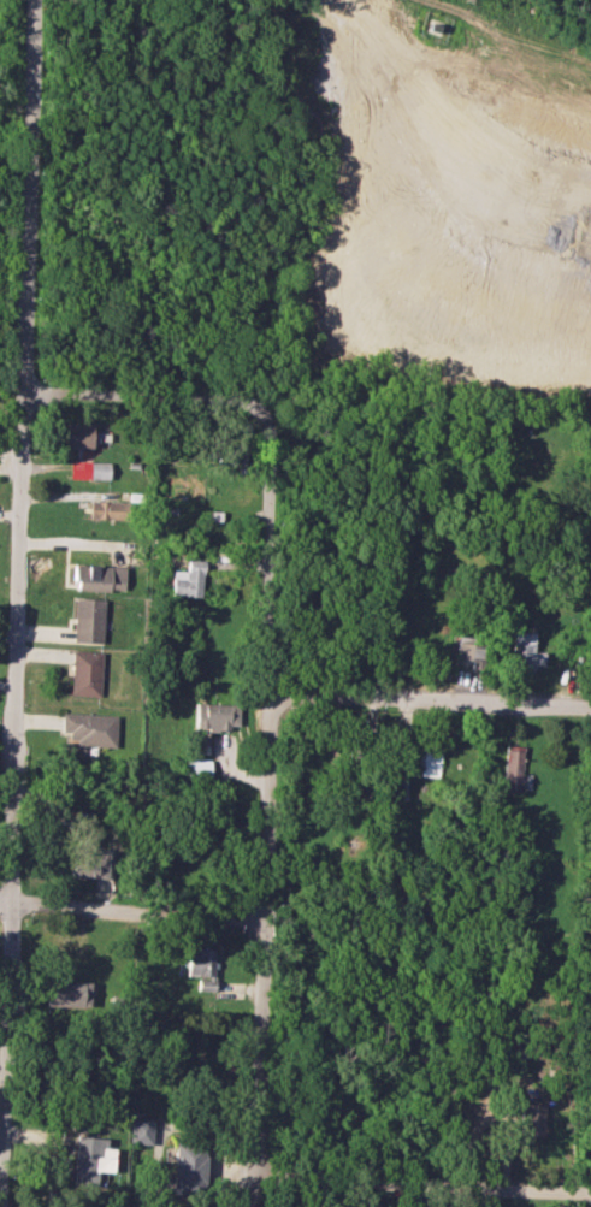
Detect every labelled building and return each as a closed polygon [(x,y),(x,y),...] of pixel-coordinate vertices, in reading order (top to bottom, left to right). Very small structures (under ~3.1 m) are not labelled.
[(63,447),(91,447),(91,424),(64,423),(63,447)] [(109,461),(69,460),(68,477),(108,478),(109,461)] [(127,515),(128,502),(89,500),(89,518),(124,520),(124,515),(127,515)] [(172,570),(171,595),(202,596),(203,560),(187,559),(187,570),(172,570)] [(124,590),(125,565),(76,564),(75,589),(124,590)] [(74,642),(103,642),(104,599),(75,598),(74,642)] [(542,668),(542,651),(532,651),(532,633),(511,632),(510,668),(542,668)] [(480,643),(454,642),(453,666),(479,667),(480,643)] [(102,651),(72,651),(71,695),(100,696),(102,651)] [(238,705),(195,703),(194,727),(237,729),(238,705)] [(118,714),(62,712),(62,731),(69,731),(69,744),(117,746),(118,714)] [(521,745),(502,745),(501,788),(525,788),(525,774),(521,773),(521,745)] [(438,749),(412,748),(411,774),(437,775),(438,749)] [(209,759),(184,760),(184,777),(210,777),(209,759)] [(405,799),(406,772),(392,771),(391,799),(405,799)] [(71,877),(109,879),(110,852),(72,850),(71,877)] [(187,976),(198,976),(197,990),(213,990),(214,948),(188,948),(187,976)] [(89,981),(47,981),(46,1007),(89,1007),(89,981)] [(543,1135),(545,1103),(520,1102),(519,1135),(543,1135)] [(131,1144),(152,1143),(151,1118),(130,1119),(131,1144)] [(73,1185),(95,1186),(95,1171),(112,1171),(113,1148),(105,1148),(106,1137),(74,1136),(73,1185)] [(173,1195),(204,1196),(206,1142),(175,1141),(173,1195)]
